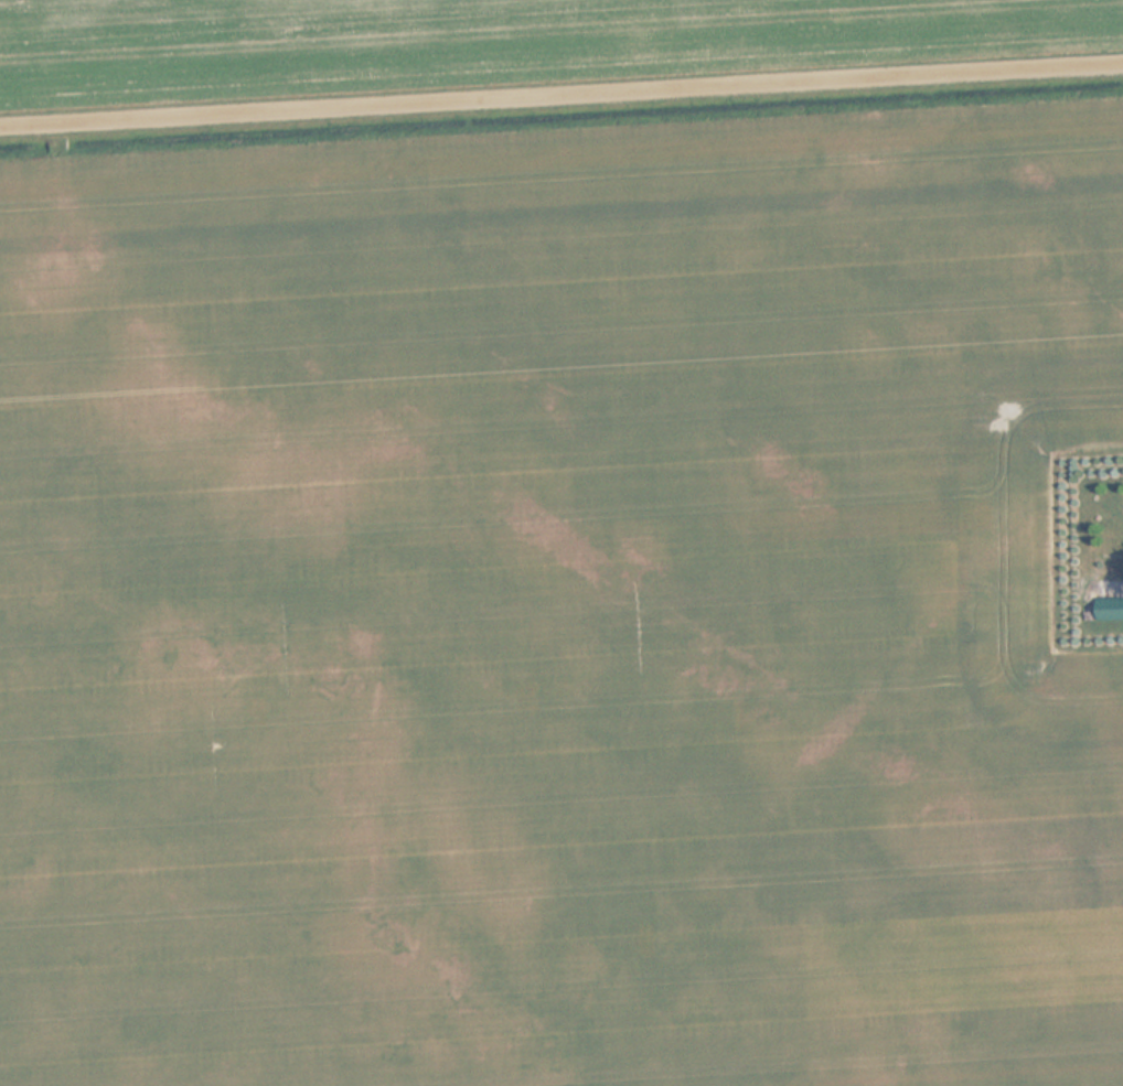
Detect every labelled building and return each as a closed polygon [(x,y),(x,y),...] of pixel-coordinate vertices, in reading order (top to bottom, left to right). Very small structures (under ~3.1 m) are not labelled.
[(1122,620),(1122,598),(1098,599),(1098,620),(1122,620)]
